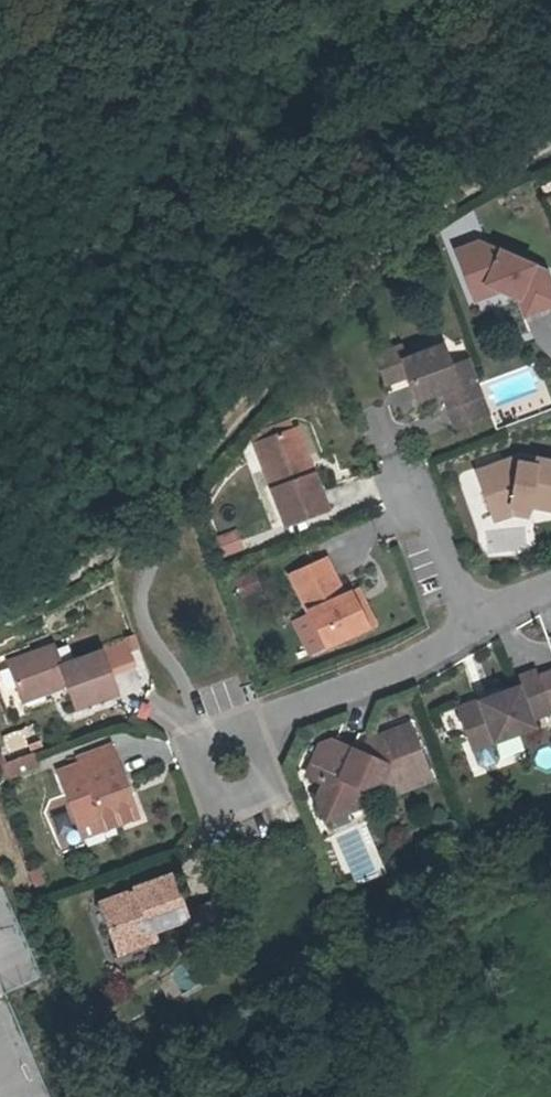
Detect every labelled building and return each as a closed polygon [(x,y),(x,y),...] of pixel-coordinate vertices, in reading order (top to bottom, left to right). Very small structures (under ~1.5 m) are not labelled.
[(488,244),(465,252),(480,292),(495,287),(506,291),(509,292),(528,301),(535,318),(550,311),(550,272),(488,244)] [(495,287),(480,292),(484,302),(507,294),(509,292),(506,291),(495,287)] [(412,363),(414,362),(408,348),(385,357),(396,385),(417,378),(412,363)] [(412,363),(417,378),(426,402),(449,393),(455,396),(466,426),(498,415),(479,362),(459,370),(451,348),(414,362),(412,363)] [(306,446),(311,444),(305,429),(274,440),(284,465),(273,469),(294,526),(335,510),(315,455),(309,457),(306,446)] [(284,465),(274,440),(264,444),(273,469),(284,465)] [(309,457),(315,455),(311,444),(306,446),(309,457)] [(544,464),(544,466),(543,471),(526,467),(524,461),(484,474),(497,514),(516,507),(519,517),(533,520),(535,510),(550,514),(550,466),(544,464)] [(543,471),(544,466),(524,461),(526,467),(543,471)] [(516,507),(497,514),(500,523),(519,517),(516,507)] [(235,529),(214,537),(221,557),(243,548),(235,529)] [(372,630),(357,594),(350,597),(334,560),(298,575),(315,614),(330,648),(372,630)] [(357,594),(372,630),(380,626),(364,591),(357,594)] [(315,614),(300,620),(315,655),(330,648),(315,614)] [(73,676),(76,681),(84,705),(126,690),(111,649),(70,663),(63,642),(17,659),(30,692),(73,676)] [(73,676),(30,692),(31,697),(76,681),(73,676)] [(481,753),(501,746),(542,732),(539,724),(550,720),(550,693),(547,683),(545,676),(523,684),(526,693),(467,713),(481,753)] [(369,790),(371,789),(383,785),(386,784),(400,790),(435,777),(416,729),(375,744),(372,751),(363,754),(338,743),(328,747),(314,778),(331,786),(323,803),(331,824),(358,813),(360,810),(369,790)] [(93,770),(126,758),(121,743),(87,756),(88,761),(90,761),(93,770)] [(501,746),(481,753),(486,769),(491,772),(504,767),(507,761),(501,746)] [(42,749),(14,759),(19,772),(47,762),(42,749)] [(119,812),(123,823),(145,815),(147,814),(126,758),(93,770),(90,761),(88,761),(66,769),(86,824),(109,816),(119,812)] [(386,784),(383,785),(384,788),(402,795),(436,783),(435,777),(400,790),(386,784)] [(360,810),(358,813),(367,810),(373,795),(371,789),(369,790),(360,810)] [(119,812),(109,816),(112,827),(123,823),(119,812)] [(47,865),(37,868),(42,883),(53,878),(47,865)] [(118,923),(112,925),(120,951),(156,938),(154,930),(190,918),(177,873),(138,886),(140,890),(133,892),(131,891),(110,898),(118,923)] [(118,923),(110,898),(104,901),(112,925),(118,923)]
